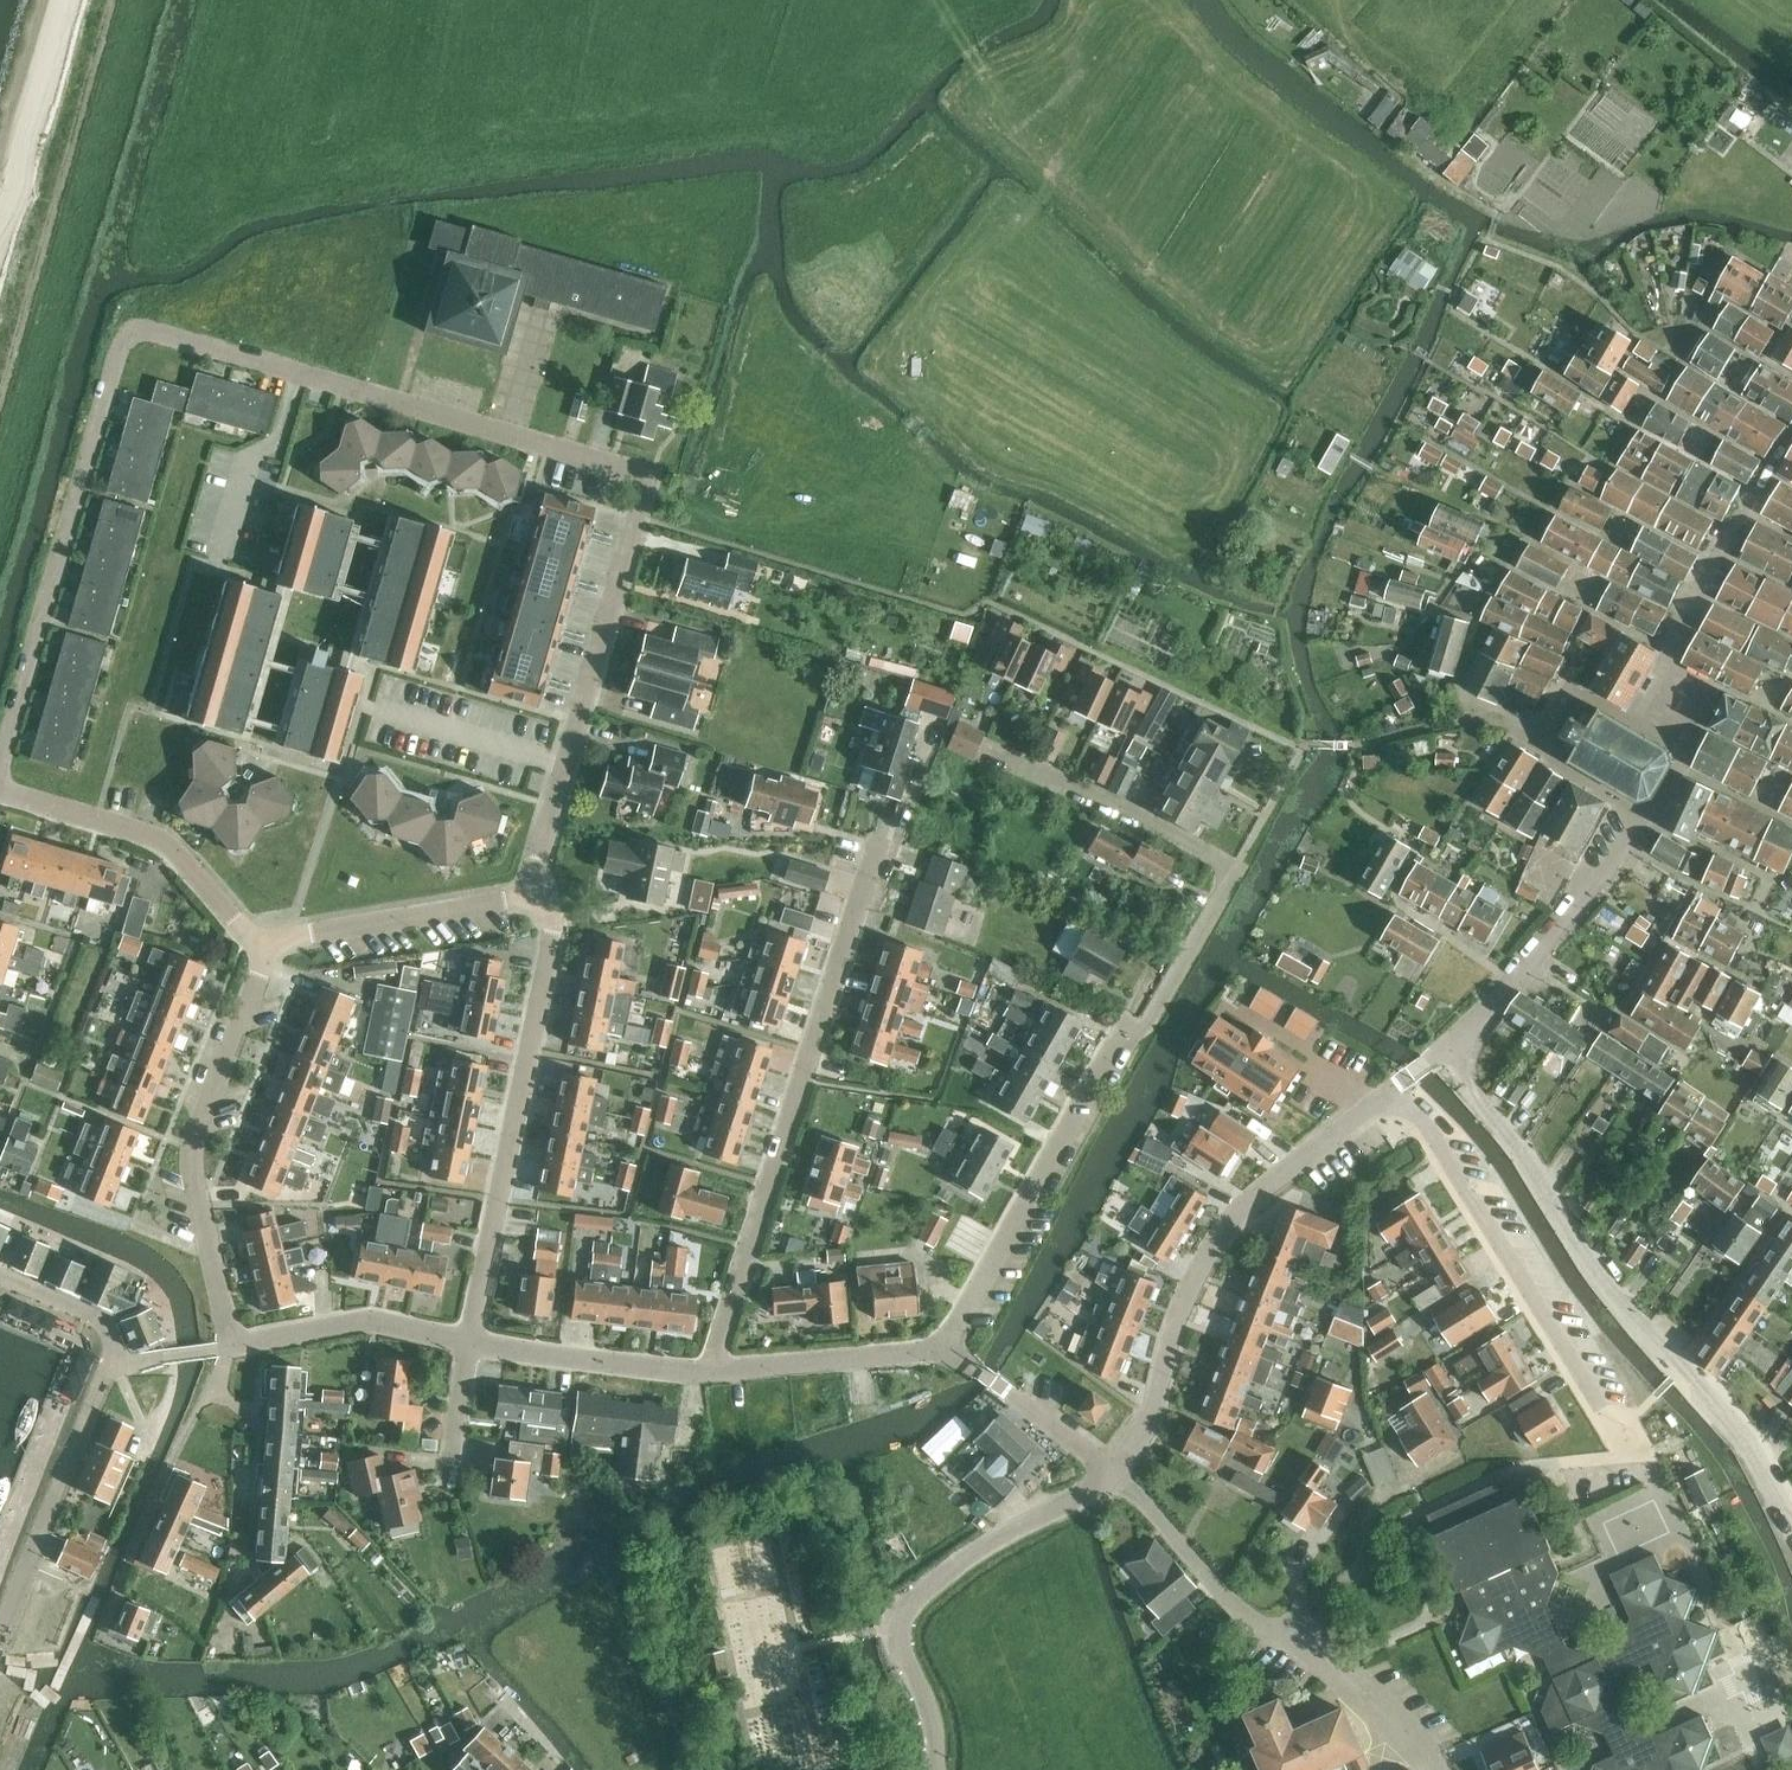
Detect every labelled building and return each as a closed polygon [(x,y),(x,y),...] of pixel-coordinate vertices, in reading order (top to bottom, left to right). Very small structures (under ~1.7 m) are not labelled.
[(1328,35),(1324,31),(1305,49),(1309,54),(1328,35)] [(1364,71),(1331,47),(1306,59),(1311,69),(1330,60),(1376,95),(1382,86),(1364,72),(1364,71)] [(1380,130),(1402,101),(1390,92),(1368,120),(1380,130)] [(1734,106),(1732,105),(1720,123),(1740,138),(1757,114),(1748,107),(1747,108),(1743,113),(1734,106)] [(1421,118),(1407,107),(1387,134),(1416,156),(1416,157),(1442,175),(1463,148),(1453,141),(1449,146),(1433,134),(1438,127),(1422,116),(1421,118)] [(1491,146),(1476,134),(1446,176),(1460,188),(1491,146)] [(550,308),(551,303),(655,333),(668,288),(520,245),(522,240),(473,226),(472,231),(437,221),(428,250),(448,256),(427,326),(425,332),(504,355),(522,294),(536,299),(535,304),(550,308)] [(1498,261),(1501,253),(1487,247),(1484,256),(1498,261)] [(1425,292),(1438,271),(1406,249),(1391,269),(1425,292)] [(1727,297),(1751,312),(1769,278),(1734,259),(1730,265),(1711,304),(1720,309),(1727,297)] [(1686,292),(1689,274),(1675,272),(1673,290),(1686,292)] [(1769,278),(1751,312),(1767,321),(1783,292),(1787,282),(1772,273),(1769,278)] [(1710,284),(1700,278),(1693,292),(1703,297),(1710,284)] [(1767,321),(1783,331),(1791,314),(1791,285),(1787,282),(1783,292),(1767,321)] [(1472,315),(1482,299),(1469,291),(1459,307),(1472,315)] [(1760,358),(1776,334),(1730,305),(1715,329),(1760,358)] [(1584,347),(1593,353),(1588,361),(1613,376),(1633,342),(1608,327),(1600,340),(1591,335),(1584,347)] [(1774,360),(1791,370),(1791,329),(1774,360)] [(1718,380),(1736,351),(1711,335),(1692,364),(1718,380)] [(1634,354),(1651,364),(1658,352),(1641,342),(1634,354)] [(1613,378),(1587,362),(1577,356),(1566,376),(1583,387),(1601,399),(1613,378)] [(1476,357),(1469,368),(1484,377),(1491,366),(1476,357)] [(1631,358),(1624,369),(1663,393),(1670,382),(1668,381),(1672,374),(1654,363),(1650,370),(1631,358)] [(1507,374),(1517,380),(1524,367),(1515,362),(1507,374)] [(669,394),(675,373),(646,364),(641,383),(613,375),(606,402),(619,406),(612,428),(648,438),(652,423),(668,427),(671,415),(661,412),(663,405),(650,401),(653,389),(669,394)] [(1492,391),(1503,373),(1491,366),(1479,383),(1492,391)] [(1786,380),(1762,366),(1743,396),(1791,424),(1791,383),(1786,380)] [(1694,416),(1714,384),(1688,368),(1668,401),(1694,416)] [(1585,403),(1588,398),(1545,372),(1533,393),(1571,417),(1581,400),(1585,403)] [(135,400),(108,493),(146,504),(175,411),(266,435),(278,396),(199,373),(194,391),(158,381),(151,405),(135,400)] [(1623,414),(1640,386),(1621,374),(1604,401),(1623,414)] [(1518,397),(1524,388),(1506,377),(1501,386),(1518,397)] [(1714,384),(1694,416),(1730,437),(1739,422),(1750,405),(1749,404),(1714,384)] [(590,398),(575,394),(569,416),(584,421),(590,398)] [(1429,409),(1444,418),(1451,406),(1435,398),(1429,409)] [(1680,447),(1692,424),(1658,404),(1644,428),(1680,447)] [(1739,422),(1776,444),(1788,427),(1750,405),(1739,422)] [(1474,435),(1481,424),(1465,413),(1457,425),(1474,435)] [(318,482),(336,491),(361,474),(358,460),(367,456),(380,458),(383,467),(408,466),(424,479),(431,473),(442,475),(452,480),(453,488),(476,487),(496,502),(504,494),(512,494),(518,470),(499,458),(493,464),(483,464),(474,458),(475,451),(450,450),(429,438),(425,443),(415,444),(404,440),(404,432),(378,431),(359,417),(353,425),(340,427),(335,450),(317,462),(322,471),(318,482)] [(1450,436),(1456,425),(1442,418),(1436,428),(1450,436)] [(1767,458),(1776,444),(1739,422),(1730,437),(1767,458)] [(1496,443),(1507,449),(1515,433),(1505,428),(1496,443)] [(1476,451),(1481,442),(1458,429),(1452,438),(1476,451)] [(1652,463),(1663,445),(1640,432),(1618,465),(1643,479),(1652,463)] [(1351,442),(1338,435),(1319,469),(1332,476),(1351,442)] [(1749,486),(1762,462),(1725,441),(1713,466),(1749,486)] [(1531,461),(1539,448),(1530,443),(1522,456),(1531,461)] [(1419,456),(1437,466),(1444,454),(1426,444),(1419,456)] [(1652,463),(1643,479),(1671,495),(1680,478),(1685,481),(1695,462),(1663,445),(1652,463)] [(1554,472),(1562,458),(1549,451),(1541,464),(1554,472)] [(1782,469),(1784,477),(1791,482),(1791,453),(1782,469)] [(1458,477),(1465,465),(1448,456),(1441,467),(1458,477)] [(1687,480),(1710,492),(1719,475),(1697,463),(1687,480)] [(1595,492),(1604,475),(1589,467),(1580,483),(1595,492)] [(1657,529),(1672,500),(1618,471),(1602,500),(1657,529)] [(1719,475),(1710,492),(1733,505),(1743,487),(1719,475)] [(1505,487),(1488,478),(1480,491),(1497,500),(1505,487)] [(1733,505),(1710,492),(1687,480),(1678,498),(1724,522),(1733,505)] [(1791,510),(1791,488),(1782,483),(1772,498),(1791,510)] [(1603,531),(1615,510),(1572,489),(1560,510),(1603,531)] [(545,504),(548,495),(534,491),(531,500),(545,504)] [(594,508),(589,506),(548,495),(545,504),(540,519),(587,533),(594,508)] [(1772,498),(1762,514),(1791,531),(1791,510),(1772,498)] [(1672,500),(1657,529),(1699,551),(1715,523),(1672,500)] [(103,501),(94,532),(136,544),(144,513),(103,501)] [(290,539),(346,555),(355,522),(348,519),(348,516),(301,503),(290,539)] [(1476,546),(1486,524),(1441,506),(1431,527),(1476,546)] [(457,532),(401,515),(391,552),(446,568),(457,532)] [(1590,568),(1604,541),(1557,517),(1543,543),(1590,568)] [(587,533),(540,519),(533,544),(580,557),(587,533)] [(1460,563),(1467,547),(1468,544),(1428,527),(1417,522),(1413,531),(1424,536),(1420,545),(1460,563)] [(1791,577),(1791,540),(1758,523),(1739,559),(1789,584),(1791,577)] [(1660,568),(1674,543),(1645,528),(1633,553),(1660,568)] [(85,563),(127,575),(136,544),(94,532),(85,563)] [(1077,537),(1071,550),(1092,559),(1097,547),(1077,537)] [(279,576),(335,592),(346,555),(290,539),(279,576)] [(1604,541),(1590,568),(1609,578),(1630,587),(1670,608),(1682,581),(1622,550),(1604,541)] [(1674,543),(1660,568),(1686,582),(1700,558),(1674,543)] [(580,557),(533,544),(526,568),(573,582),(580,557)] [(1559,589),(1571,567),(1534,547),(1530,546),(1526,546),(1516,564),(1518,568),(1559,589)] [(446,568),(391,552),(381,586),(437,602),(446,568)] [(752,582),(757,564),(729,556),(725,570),(687,560),(677,596),(696,601),(697,598),(709,601),(708,604),(728,610),(737,577),(752,582)] [(76,594),(118,606),(127,575),(85,563),(76,594)] [(1145,584),(1153,571),(1141,563),(1133,577),(1145,584)] [(1747,616),(1766,580),(1737,565),(1717,601),(1747,616)] [(573,582),(526,568),(519,593),(566,606),(573,582)] [(1373,575),(1362,572),(1356,591),(1367,595),(1373,575)] [(1421,577),(1404,572),(1401,583),(1418,588),(1421,577)] [(1497,597),(1536,616),(1548,592),(1512,573),(1497,597)] [(1480,591),(1483,582),(1464,575),(1457,583),(1480,591)] [(284,593),(230,578),(220,613),(274,629),(284,593)] [(1747,616),(1780,631),(1781,630),(1791,635),(1791,592),(1766,580),(1747,616)] [(1422,610),(1427,591),(1393,581),(1387,600),(1422,610)] [(1633,625),(1645,600),(1612,584),(1598,611),(1631,628),(1633,625)] [(437,602),(381,586),(371,620),(427,636),(437,602)] [(363,612),(368,592),(346,587),(341,607),(363,612)] [(1548,592),(1536,616),(1574,634),(1584,612),(1548,592)] [(566,606),(519,593),(512,617),(558,631),(566,606)] [(109,637),(118,606),(76,594),(67,625),(109,637)] [(1353,596),(1351,606),(1366,610),(1368,600),(1353,596)] [(1520,637),(1530,615),(1493,598),(1482,621),(1520,637)] [(1645,600),(1633,625),(1655,637),(1669,611),(1645,600)] [(1741,652),(1755,628),(1750,625),(1751,623),(1715,605),(1701,632),(1741,652)] [(210,648),(264,663),(274,629),(220,613),(210,648)] [(1530,615),(1520,637),(1534,643),(1535,641),(1564,653),(1571,634),(1546,622),(1530,615)] [(1456,677),(1471,624),(1445,616),(1430,670),(1456,677)] [(1648,692),(1654,681),(1647,677),(1660,655),(1593,616),(1580,638),(1611,655),(1601,673),(1603,674),(1593,691),(1628,710),(1641,688),(1648,692)] [(558,631),(512,617),(505,642),(551,655),(558,631)] [(1014,683),(1032,643),(1018,636),(1022,628),(999,618),(989,639),(1001,644),(989,671),(1014,683)] [(361,655),(416,671),(427,636),(371,620),(361,655)] [(966,642),(970,631),(955,626),(951,637),(966,642)] [(644,634),(635,666),(688,681),(694,662),(698,663),(704,658),(712,660),(718,640),(675,627),(671,642),(644,634)] [(1764,664),(1785,674),(1787,668),(1791,670),(1791,642),(1761,627),(1747,655),(1764,664)] [(1482,653),(1516,669),(1517,668),(1518,669),(1520,664),(1530,645),(1495,630),(1487,645),(1481,642),(1478,650),(1483,653),(1482,653)] [(58,664),(98,676),(107,646),(66,633),(58,664)] [(1718,681),(1734,652),(1699,634),(1683,663),(1718,681)] [(1032,643),(1014,683),(1038,694),(1051,667),(1064,673),(1074,652),(1050,641),(1046,649),(1032,643)] [(551,655),(505,642),(498,667),(544,680),(551,655)] [(1522,665),(1555,679),(1566,659),(1532,645),(1522,665)] [(352,687),(356,671),(324,662),(327,649),(317,647),(314,659),(308,658),(284,744),(340,760),(360,689),(352,687)] [(200,682),(255,698),(264,663),(210,648),(200,682)] [(1734,652),(1718,681),(1750,697),(1766,668),(1734,652)] [(1360,668),(1374,664),(1371,653),(1357,657),(1360,668)] [(1516,669),(1482,653),(1465,688),(1499,705),(1516,669)] [(1395,667),(1409,672),(1414,661),(1400,655),(1395,667)] [(98,676),(58,664),(49,696),(90,707),(98,676)] [(1555,679),(1522,665),(1520,664),(1518,669),(1510,686),(1526,693),(1522,701),(1536,706),(1553,679),(1555,680),(1555,679)] [(1099,723),(1117,685),(1102,677),(1103,673),(1085,665),(1077,682),(1086,687),(1074,712),(1099,723)] [(688,681),(635,666),(625,697),(651,705),(648,718),(691,732),(697,713),(691,711),(687,701),(682,700),(688,681)] [(490,691),(537,705),(544,680),(498,667),(490,691)] [(1398,699),(1409,693),(1400,679),(1390,685),(1398,699)] [(190,718),(245,733),(255,698),(200,682),(190,718)] [(865,745),(857,768),(871,773),(865,791),(900,802),(913,761),(907,759),(923,711),(947,719),(955,697),(912,683),(904,704),(906,705),(896,717),(866,707),(860,725),(874,730),(868,747),(865,745)] [(1132,692),(1117,685),(1099,723),(1121,733),(1133,708),(1143,713),(1151,695),(1134,687),(1132,692)] [(1179,697),(1165,688),(1148,717),(1162,725),(1163,725),(1179,697)] [(1781,710),(1791,716),(1791,692),(1781,710)] [(1742,745),(1760,711),(1753,707),(1727,695),(1710,729),(1735,743),(1736,742),(1742,745)] [(90,707),(49,696),(40,727),(81,739),(90,707)] [(716,720),(717,696),(701,696),(701,720),(716,720)] [(1411,696),(1396,704),(1402,715),(1417,706),(1411,696)] [(1669,752),(1599,710),(1595,717),(1585,711),(1579,722),(1574,719),(1564,737),(1569,740),(1563,751),(1572,756),(1569,762),(1639,803),(1653,800),(1672,765),(1669,752)] [(1760,711),(1742,745),(1769,759),(1786,724),(1760,711)] [(1153,741),(1162,725),(1148,717),(1139,733),(1153,741)] [(1193,745),(1230,765),(1245,738),(1249,731),(1232,722),(1227,732),(1207,720),(1193,745)] [(976,759),(986,735),(960,725),(951,748),(976,759)] [(1788,725),(1771,760),(1791,771),(1791,727),(1788,725)] [(81,739),(40,727),(31,758),(72,770),(81,739)] [(1062,736),(1049,730),(1038,755),(1050,761),(1062,736)] [(1724,784),(1742,750),(1709,733),(1692,768),(1724,784)] [(233,808),(225,805),(217,798),(218,787),(224,778),(233,778),(231,746),(203,740),(198,749),(188,752),(190,780),(173,809),(182,814),(185,822),(209,829),(226,848),(237,846),(245,850),(260,828),(287,819),(285,806),(293,800),(273,777),(248,787),(251,796),(243,806),(233,808)] [(1145,748),(1132,740),(1126,751),(1139,759),(1145,748)] [(1492,777),(1519,793),(1539,760),(1512,744),(1492,777)] [(675,787),(685,754),(656,745),(652,760),(636,755),(632,769),(608,762),(599,794),(637,805),(636,811),(651,815),(661,783),(675,787)] [(1217,788),(1230,765),(1193,745),(1180,767),(1217,788)] [(1742,750),(1724,784),(1750,797),(1768,763),(1742,750)] [(1103,785),(1114,760),(1100,754),(1088,779),(1103,785)] [(1456,768),(1456,755),(1438,754),(1438,767),(1456,768)] [(1364,757),(1365,770),(1383,769),(1382,756),(1364,757)] [(1126,797),(1138,774),(1123,766),(1111,789),(1126,797)] [(1545,766),(1525,794),(1550,809),(1567,781),(1545,766)] [(1217,788),(1180,767),(1168,790),(1221,820),(1227,810),(1210,800),(1217,788)] [(364,778),(356,790),(352,798),(367,818),(376,816),(383,818),(389,822),(394,828),(390,837),(416,845),(433,864),(438,866),(444,867),(453,864),(456,862),(470,844),(495,835),(492,824),(498,814),(482,792),(455,804),(457,816),(449,822),(440,825),(433,821),(428,813),(430,805),(402,796),(399,794),(384,775),(377,778),(364,778)] [(779,782),(754,775),(745,807),(771,814),(769,821),(787,827),(789,820),(809,825),(818,794),(798,788),(799,782),(781,777),(779,782)] [(1503,820),(1519,793),(1492,777),(1475,803),(1503,820)] [(1697,832),(1714,792),(1715,791),(1685,777),(1661,827),(1680,837),(1682,834),(1687,837),(1691,829),(1697,832)] [(1221,820),(1168,790),(1157,783),(1144,806),(1155,812),(1192,833),(1198,821),(1215,831),(1221,820)] [(1578,853),(1605,805),(1606,803),(1572,783),(1545,832),(1578,853)] [(1788,795),(1780,812),(1791,818),(1791,788),(1788,795)] [(1714,792),(1697,832),(1721,843),(1737,803),(1714,792)] [(1550,809),(1525,794),(1506,822),(1534,839),(1550,809)] [(1737,803),(1721,843),(1756,861),(1773,820),(1737,803)] [(733,826),(715,820),(710,833),(728,839),(733,826)] [(1773,820),(1756,861),(1760,863),(1758,867),(1768,871),(1770,868),(1785,875),(1791,859),(1791,829),(1773,820)] [(1138,848),(1102,828),(1089,851),(1125,872),(1128,866),(1159,884),(1172,861),(1140,843),(1138,848)] [(1441,836),(1426,829),(1420,840),(1436,847),(1441,836)] [(1374,860),(1398,874),(1413,849),(1389,835),(1374,860)] [(1679,871),(1689,851),(1663,835),(1652,854),(1679,871)] [(30,880),(40,844),(13,836),(1,872),(12,875),(8,889),(19,893),(24,879),(30,880)] [(40,844),(30,880),(35,882),(31,896),(43,899),(47,885),(57,888),(68,852),(40,844)] [(684,854),(640,844),(638,851),(611,845),(605,871),(630,876),(625,900),(658,907),(666,871),(680,874),(684,854)] [(1529,861),(1534,849),(1525,844),(1519,856),(1529,861)] [(1699,856),(1689,851),(1679,871),(1690,876),(1699,856)] [(85,896),(96,860),(68,852),(57,888),(67,891),(63,905),(74,908),(79,895),(85,896)] [(931,856),(927,870),(966,881),(970,867),(931,856)] [(1316,875),(1320,862),(1304,857),(1300,870),(1316,875)] [(1739,900),(1747,880),(1733,874),(1736,866),(1715,857),(1704,884),(1739,900)] [(96,860),(85,896),(90,898),(86,912),(98,916),(102,901),(113,904),(113,903),(123,906),(132,876),(122,873),(123,868),(96,860)] [(1383,899),(1398,874),(1374,860),(1359,885),(1383,899)] [(821,891),(826,872),(792,861),(786,879),(821,891)] [(1420,864),(1402,896),(1440,918),(1458,885),(1420,864)] [(962,895),(966,881),(927,870),(923,885),(954,893),(962,895)] [(1460,929),(1478,896),(1467,890),(1473,879),(1465,875),(1459,886),(1458,885),(1440,918),(1460,929)] [(708,914),(715,884),(696,880),(690,910),(708,914)] [(1537,903),(1542,892),(1523,882),(1517,892),(1537,903)] [(918,883),(914,895),(951,905),(954,893),(923,885),(918,883)] [(757,886),(716,891),(717,900),(758,896),(757,886)] [(1479,896),(1478,896),(1460,929),(1487,943),(1506,911),(1496,906),(1501,896),(1485,886),(1479,896)] [(951,905),(914,895),(910,909),(947,919),(951,905)] [(140,939),(151,902),(134,897),(122,934),(140,939)] [(19,916),(22,905),(7,901),(4,912),(19,916)] [(1700,953),(1701,951),(1718,919),(1720,915),(1704,905),(1700,914),(1692,909),(1675,940),(1700,953)] [(810,933),(814,918),(784,908),(780,924),(810,933)] [(943,933),(947,919),(910,909),(906,923),(943,933)] [(58,911),(54,922),(73,928),(77,917),(58,911)] [(1405,953),(1419,929),(1398,916),(1383,941),(1405,953)] [(1746,936),(1718,919),(1701,951),(1729,968),(1746,936)] [(1071,923),(1054,951),(1071,960),(1070,963),(1069,963),(1063,974),(1083,985),(1089,974),(1106,984),(1124,953),(1071,923)] [(10,957),(16,939),(21,941),(24,932),(18,931),(19,929),(0,924),(0,954),(10,957)] [(1419,929),(1405,953),(1427,966),(1441,942),(1419,929)] [(1642,950),(1651,936),(1641,929),(1632,943),(1642,950)] [(760,960),(797,972),(806,943),(770,931),(764,948),(753,944),(748,957),(760,961),(760,960)] [(124,935),(120,947),(119,949),(138,957),(144,943),(124,935)] [(587,955),(581,987),(615,994),(615,992),(634,996),(636,982),(619,978),(626,943),(598,938),(594,956),(587,955)] [(875,969),(913,981),(915,974),(927,978),(931,967),(918,963),(922,952),(885,940),(875,969)] [(718,962),(722,946),(702,941),(698,957),(718,962)] [(1682,982),(1695,959),(1670,945),(1657,969),(1682,982)] [(23,961),(41,966),(45,952),(28,947),(23,961)] [(154,947),(148,961),(166,968),(159,987),(191,1000),(205,965),(172,951),(171,954),(154,947)] [(23,961),(10,957),(0,954),(0,985),(2,985),(7,968),(38,977),(41,966),(23,961)] [(1313,969),(1286,954),(1279,967),(1307,983),(1309,979),(1320,985),(1331,964),(1320,958),(1313,969)] [(427,979),(421,1007),(435,1010),(437,997),(466,1003),(466,1004),(499,1011),(506,979),(500,977),(503,963),(476,957),(470,987),(427,979)] [(994,959),(987,974),(1015,989),(1022,974),(994,959)] [(1696,999),(1713,969),(1695,959),(1682,982),(1671,1002),(1689,1012),(1696,999)] [(788,1001),(797,972),(760,960),(760,961),(755,976),(746,973),(742,985),(742,986),(788,1001)] [(388,963),(356,967),(357,978),(390,974),(388,963)] [(668,963),(660,995),(679,1000),(687,968),(668,963)] [(402,1062),(421,970),(404,966),(399,989),(378,984),(363,1054),(402,1062)] [(1713,969),(1696,999),(1714,1010),(1732,979),(1714,968),(1713,969)] [(927,985),(913,981),(875,969),(866,997),(904,1009),(917,1013),(927,985)] [(1682,982),(1657,969),(1644,992),(1646,993),(1669,1008),(1671,1002),(1682,982)] [(690,983),(706,988),(710,974),(694,970),(690,983)] [(973,1000),(978,986),(961,980),(956,994),(973,1000)] [(1744,1028),(1763,995),(1737,981),(1719,1014),(1744,1028)] [(706,988),(690,983),(687,996),(703,1000),(706,988)] [(740,984),(731,1012),(742,1016),(742,1017),(779,1029),(788,1001),(742,986),(742,985),(740,984)] [(2,985),(0,985),(0,995),(5,996),(8,987),(2,985)] [(181,1025),(191,1000),(159,987),(155,997),(138,990),(132,1006),(149,1012),(181,1025)] [(575,1015),(624,1025),(626,1013),(611,1009),(615,994),(581,987),(575,1015)] [(306,1029),(338,1041),(348,1015),(358,1018),(362,1006),(353,1002),(354,1000),(322,988),(306,1029)] [(1029,1011),(1034,998),(1015,991),(1010,1003),(1029,1011)] [(1530,1031),(1545,1009),(1522,993),(1506,1015),(1530,1031)] [(1669,1008),(1646,993),(1632,1016),(1687,1050),(1702,1028),(1700,1026),(1703,1021),(1693,1015),(1690,1020),(1669,1008)] [(435,1010),(435,1011),(450,1014),(447,1030),(493,1040),(499,1011),(466,1004),(466,1003),(437,997),(435,1010)] [(904,1009),(866,997),(857,1025),(895,1038),(898,1031),(920,1038),(924,1026),(900,1019),(904,1009)] [(962,998),(957,1012),(970,1016),(975,1002),(962,998)] [(1023,1054),(1056,1073),(1084,1024),(1052,1005),(1041,1023),(1009,1004),(1003,1016),(1035,1033),(1025,1052),(1023,1054)] [(7,1015),(24,1021),(27,1010),(10,1005),(7,1015)] [(181,1025),(149,1012),(132,1006),(126,1020),(143,1027),(139,1036),(172,1049),(181,1025)] [(1545,1009),(1530,1031),(1554,1047),(1569,1024),(1545,1009)] [(7,1015),(0,1013),(0,1028),(20,1034),(24,1021),(7,1015)] [(621,1038),(624,1025),(575,1015),(569,1043),(602,1051),(606,1034),(621,1038)] [(1660,1066),(1671,1047),(1651,1035),(1651,1034),(1623,1015),(1612,1032),(1641,1052),(1640,1053),(1660,1066)] [(658,1018),(655,1031),(671,1034),(674,1022),(658,1018)] [(1274,1112),(1288,1091),(1290,1092),(1305,1070),(1274,1050),(1279,1042),(1260,1030),(1255,1038),(1224,1018),(1209,1040),(1211,1042),(1198,1063),(1219,1077),(1219,1078),(1252,1099),(1253,1098),(1274,1112)] [(1517,1047),(1528,1033),(1515,1022),(1503,1036),(1517,1047)] [(1569,1024),(1554,1047),(1578,1063),(1592,1040),(1569,1024)] [(895,1038),(857,1025),(847,1054),(886,1066),(889,1057),(901,1061),(916,1065),(920,1053),(893,1045),(895,1038)] [(306,1029),(296,1056),(327,1069),(346,1076),(352,1061),(333,1054),(335,1050),(338,1041),(306,1029)] [(130,1061),(162,1074),(172,1049),(139,1036),(122,1030),(117,1045),(134,1051),(130,1061)] [(671,1034),(655,1031),(652,1045),(667,1049),(671,1034)] [(1009,1079),(1041,1098),(1056,1073),(1023,1054),(1025,1052),(993,1033),(986,1045),(1018,1062),(1010,1078),(1009,1079)] [(1614,1074),(1629,1050),(1603,1034),(1588,1058),(1614,1074)] [(715,1063),(763,1078),(772,1051),(741,1041),(741,1042),(724,1036),(715,1063)] [(672,1053),(689,1057),(693,1043),(676,1040),(672,1053)] [(1629,1050),(1614,1074),(1637,1089),(1652,1066),(1629,1050)] [(689,1057),(672,1053),(669,1066),(685,1070),(689,1057)] [(120,1085),(152,1098),(162,1074),(130,1061),(113,1054),(107,1069),(124,1076),(120,1085)] [(1754,1055),(1748,1067),(1763,1075),(1769,1063),(1754,1055)] [(286,1081),(318,1093),(320,1088),(338,1095),(346,1076),(327,1069),(296,1056),(286,1081)] [(7,1075),(11,1061),(0,1058),(0,1072),(7,1075)] [(1027,1123),(1041,1098),(1009,1079),(1010,1078),(978,1060),(971,1070),(1004,1088),(995,1104),(1027,1123)] [(1791,1097),(1791,1067),(1780,1060),(1760,1092),(1785,1109),(1791,1097)] [(440,1088),(447,1090),(481,1097),(487,1068),(453,1061),(450,1073),(444,1072),(440,1088)] [(724,1096),(755,1106),(763,1078),(715,1063),(715,1064),(711,1078),(728,1084),(724,1096)] [(58,1091),(64,1075),(38,1064),(32,1080),(58,1091)] [(1652,1066),(1637,1089),(1660,1104),(1675,1081),(1652,1066)] [(404,1081),(420,1084),(423,1071),(407,1068),(404,1081)] [(563,1075),(557,1104),(606,1113),(608,1100),(595,1097),(598,1082),(563,1075)] [(396,1092),(398,1079),(388,1077),(385,1090),(396,1092)] [(152,1098),(120,1085),(103,1079),(97,1094),(114,1100),(110,1111),(142,1124),(152,1098)] [(1514,1079),(1503,1097),(1517,1106),(1528,1088),(1514,1079)] [(277,1105),(308,1117),(310,1112),(329,1119),(336,1100),(320,1094),(318,1093),(286,1081),(277,1105)] [(420,1084),(404,1081),(401,1095),(417,1098),(420,1084)] [(1685,1131),(1705,1099),(1706,1098),(1681,1081),(1675,1091),(1676,1091),(1661,1115),(1685,1131)] [(481,1097),(447,1090),(440,1088),(437,1105),(443,1106),(441,1119),(475,1126),(481,1097)] [(1189,1100),(1177,1095),(1168,1114),(1180,1119),(1189,1100)] [(658,1109),(675,1113),(678,1100),(662,1096),(658,1109)] [(699,1119),(746,1133),(755,1106),(724,1096),(720,1108),(704,1104),(699,1119)] [(389,1126),(394,1100),(377,1097),(372,1122),(389,1126)] [(1731,1116),(1705,1099),(1685,1131),(1711,1147),(1705,1156),(1711,1160),(1712,1161),(1719,1150),(1713,1147),(1727,1124),(1726,1124),(1731,1116)] [(606,1113),(557,1104),(551,1132),(586,1139),(589,1125),(603,1128),(606,1113)] [(267,1129),(299,1142),(301,1136),(321,1144),(329,1126),(308,1117),(277,1105),(267,1129)] [(632,1120),(648,1124),(652,1110),(636,1106),(632,1120)] [(675,1113),(658,1109),(655,1122),(671,1126),(675,1113)] [(1240,1149),(1248,1155),(1262,1135),(1223,1111),(1211,1130),(1205,1126),(1195,1141),(1182,1133),(1173,1147),(1221,1178),(1240,1149)] [(1611,1123),(1601,1116),(1594,1127),(1604,1134),(1611,1123)] [(39,1149),(24,1143),(32,1124),(17,1118),(0,1160),(0,1166),(28,1177),(39,1149)] [(438,1134),(425,1131),(422,1145),(428,1146),(469,1155),(475,1126),(441,1119),(438,1134)] [(737,1161),(746,1133),(699,1119),(695,1132),(711,1137),(706,1151),(737,1161)] [(79,1138),(129,1157),(139,1132),(106,1120),(102,1130),(85,1123),(79,1138)] [(648,1124),(632,1120),(629,1133),(645,1137),(648,1124)] [(877,1125),(865,1122),(860,1137),(872,1140),(877,1125)] [(392,1138),(409,1142),(411,1128),(395,1125),(392,1138)] [(938,1140),(997,1173),(1012,1147),(982,1129),(973,1145),(960,1138),(944,1128),(938,1140)] [(258,1154),(289,1166),(291,1160),(311,1168),(316,1156),(296,1148),(299,1142),(267,1129),(258,1154)] [(546,1160),(596,1170),(600,1155),(584,1151),(586,1139),(551,1132),(546,1160)] [(923,1139),(891,1134),(889,1143),(921,1149),(923,1139)] [(821,1137),(811,1165),(849,1177),(851,1171),(866,1176),(869,1163),(854,1159),(858,1149),(821,1137)] [(119,1182),(129,1157),(79,1138),(73,1154),(90,1161),(87,1169),(119,1182)] [(409,1142),(392,1138),(389,1151),(406,1155),(409,1142)] [(982,1200),(997,1173),(938,1140),(932,1150),(961,1166),(951,1182),(982,1200)] [(469,1155),(428,1146),(426,1160),(432,1162),(429,1176),(463,1184),(469,1155)] [(310,1175),(289,1166),(258,1154),(248,1178),(279,1191),(282,1184),(303,1192),(310,1175)] [(1168,1166),(1143,1155),(1138,1166),(1163,1177),(1168,1166)] [(594,1182),(596,1170),(546,1160),(540,1188),(574,1195),(577,1179),(594,1182)] [(1729,1173),(1712,1161),(1711,1160),(1692,1187),(1709,1200),(1729,1173)] [(618,1175),(634,1180),(637,1167),(621,1162),(618,1175)] [(119,1182),(87,1169),(70,1163),(64,1178),(81,1185),(77,1195),(109,1208),(119,1182)] [(717,1224),(725,1200),(694,1190),(699,1174),(671,1165),(656,1211),(682,1219),(683,1214),(717,1224)] [(849,1177),(811,1165),(802,1195),(809,1197),(806,1206),(837,1216),(843,1196),(858,1201),(862,1188),(847,1183),(849,1177)] [(883,1190),(889,1171),(879,1168),(873,1187),(883,1190)] [(1729,1173),(1709,1200),(1727,1213),(1747,1186),(1729,1173)] [(634,1180),(618,1175),(614,1188),(630,1193),(634,1180)] [(1174,1177),(1167,1189),(1180,1198),(1168,1217),(1189,1231),(1209,1199),(1174,1177)] [(1764,1177),(1758,1186),(1772,1196),(1780,1186),(1764,1177)] [(59,1202),(64,1190),(39,1180),(34,1191),(59,1202)] [(28,1196),(33,1184),(24,1181),(19,1193),(28,1196)] [(1590,1212),(1608,1189),(1598,1182),(1581,1206),(1590,1212)] [(379,1213),(384,1190),(371,1188),(367,1210),(379,1213)] [(1445,1230),(1422,1195),(1394,1213),(1396,1215),(1380,1225),(1391,1243),(1406,1233),(1416,1248),(1445,1230)] [(1763,1233),(1779,1210),(1761,1197),(1745,1220),(1736,1214),(1713,1245),(1741,1265),(1763,1233)] [(434,1198),(432,1209),(448,1211),(450,1200),(434,1198)] [(1152,1200),(1147,1209),(1156,1214),(1161,1205),(1152,1200)] [(1682,1227),(1695,1209),(1685,1201),(1671,1220),(1682,1227)] [(1166,1220),(1156,1214),(1147,1209),(1143,1206),(1130,1227),(1152,1242),(1148,1249),(1169,1262),(1189,1231),(1168,1217),(1166,1220)] [(1289,1206),(1272,1251),(1300,1258),(1333,1270),(1339,1256),(1326,1251),(1326,1249),(1308,1242),(1310,1238),(1331,1245),(1338,1225),(1289,1206)] [(250,1259),(285,1251),(282,1242),(308,1236),(304,1221),(279,1227),(275,1211),(248,1217),(251,1231),(244,1233),(250,1259)] [(932,1212),(918,1239),(933,1247),(948,1220),(932,1212)] [(576,1214),(575,1226),(613,1231),(614,1218),(576,1214)] [(1617,1214),(1606,1230),(1615,1236),(1626,1221),(1617,1214)] [(384,1285),(398,1218),(384,1215),(381,1231),(382,1231),(379,1243),(363,1240),(355,1279),(384,1285)] [(359,1217),(341,1218),(341,1229),(359,1229),(359,1217)] [(398,1218),(384,1285),(411,1290),(419,1251),(404,1249),(410,1220),(398,1218)] [(1791,1251),(1791,1222),(1778,1242),(1791,1251)] [(966,1223),(958,1244),(988,1255),(996,1235),(966,1223)] [(419,1251),(411,1290),(439,1296),(447,1259),(431,1255),(434,1242),(450,1245),(453,1230),(423,1224),(420,1239),(421,1239),(419,1251)] [(845,1246),(851,1229),(837,1224),(830,1241),(845,1246)] [(9,1231),(10,1229),(0,1225),(0,1250),(9,1231)] [(22,1238),(11,1267),(37,1278),(48,1252),(53,1238),(26,1227),(22,1238)] [(1445,1230),(1416,1248),(1418,1252),(1405,1260),(1412,1271),(1425,1263),(1431,1272),(1460,1253),(1445,1230)] [(548,1317),(554,1271),(558,1245),(535,1242),(533,1258),(544,1260),(542,1279),(520,1276),(515,1313),(548,1317)] [(571,1319),(600,1323),(608,1255),(610,1244),(594,1242),(592,1253),(593,1253),(590,1284),(575,1282),(571,1319)] [(1634,1268),(1647,1248),(1637,1242),(1624,1261),(1634,1268)] [(1787,1283),(1791,1275),(1791,1251),(1778,1242),(1762,1266),(1787,1283)] [(285,1251),(250,1259),(257,1285),(291,1277),(289,1268),(288,1267),(306,1262),(302,1246),(284,1250),(285,1251)] [(668,1262),(660,1330),(689,1334),(694,1296),(679,1294),(684,1249),(668,1246),(665,1262),(668,1262)] [(1257,1275),(1289,1287),(1302,1292),(1306,1281),(1297,1278),(1296,1282),(1292,1280),(1300,1258),(1272,1251),(1267,1249),(1257,1275)] [(843,1275),(844,1283),(850,1282),(849,1262),(844,1262),(844,1250),(828,1251),(828,1262),(840,1262),(840,1276),(843,1275)] [(1460,1253),(1431,1272),(1439,1284),(1414,1300),(1422,1312),(1447,1296),(1446,1295),(1475,1277),(1460,1253)] [(135,1305),(145,1280),(128,1272),(129,1271),(99,1258),(94,1271),(84,1268),(85,1267),(56,1255),(45,1281),(74,1294),(74,1293),(83,1296),(83,1297),(117,1312),(135,1305)] [(630,1327),(634,1289),(619,1287),(622,1257),(608,1255),(600,1323),(630,1327)] [(634,1289),(630,1327),(660,1330),(668,1262),(665,1262),(652,1260),(650,1277),(651,1277),(649,1291),(634,1289)] [(919,1314),(915,1281),(914,1264),(855,1270),(858,1302),(870,1301),(872,1319),(919,1314)] [(1745,1290),(1770,1307),(1787,1283),(1762,1266),(1745,1290)] [(1100,1273),(1097,1282),(1112,1292),(1116,1294),(1148,1306),(1157,1283),(1115,1267),(1111,1277),(1100,1273)] [(796,1269),(798,1288),(774,1291),(777,1318),(814,1313),(815,1325),(846,1322),(842,1283),(817,1286),(815,1268),(796,1269)] [(299,1275),(291,1277),(257,1285),(263,1311),(297,1304),(295,1294),(317,1289),(316,1284),(299,1275)] [(1289,1287),(1257,1275),(1248,1298),(1281,1311),(1297,1317),(1301,1307),(1297,1306),(1302,1292),(1289,1287)] [(1066,1288),(1075,1295),(1082,1286),(1071,1279),(1066,1288)] [(1368,1288),(1377,1304),(1389,1297),(1380,1281),(1368,1288)] [(1068,1307),(1075,1297),(1064,1290),(1058,1300),(1068,1307)] [(1728,1314),(1753,1331),(1770,1307),(1745,1290),(1728,1314)] [(1453,1347),(1499,1319),(1482,1292),(1437,1320),(1453,1347)] [(1148,1306),(1116,1294),(1113,1302),(1101,1297),(1096,1309),(1107,1318),(1138,1331),(1148,1306)] [(1276,1323),(1281,1311),(1248,1298),(1239,1321),(1272,1333),(1291,1340),(1294,1330),(1276,1323)] [(1345,1340),(1358,1308),(1340,1301),(1328,1332),(1345,1340)] [(133,1350),(162,1338),(150,1308),(121,1321),(133,1350)] [(1377,1336),(1396,1325),(1389,1313),(1369,1325),(1377,1336)] [(1737,1354),(1737,1355),(1753,1331),(1728,1314),(1712,1337),(1737,1354)] [(1086,1339),(1129,1355),(1138,1331),(1107,1318),(1104,1326),(1093,1321),(1086,1339)] [(1231,1345),(1262,1356),(1275,1361),(1281,1364),(1285,1353),(1267,1346),(1272,1333),(1239,1321),(1231,1345)] [(1036,1332),(1045,1339),(1051,1331),(1042,1324),(1036,1332)] [(1074,1349),(1081,1338),(1061,1326),(1054,1337),(1074,1349)] [(1378,1362),(1405,1345),(1396,1331),(1369,1347),(1378,1362)] [(1493,1375),(1521,1357),(1506,1332),(1478,1350),(1478,1351),(1455,1365),(1462,1377),(1486,1362),(1493,1375)] [(1721,1379),(1737,1355),(1737,1354),(1712,1337),(1695,1362),(1721,1379)] [(1120,1379),(1129,1355),(1086,1339),(1079,1355),(1091,1360),(1089,1366),(1120,1379)] [(1252,1381),(1266,1386),(1275,1361),(1262,1356),(1231,1345),(1221,1370),(1252,1381)] [(1305,1352),(1298,1369),(1309,1373),(1315,1356),(1305,1352)] [(1537,1382),(1521,1357),(1493,1375),(1479,1384),(1491,1402),(1505,1393),(1509,1400),(1537,1382)] [(417,1390),(420,1363),(379,1358),(371,1416),(404,1420),(401,1442),(418,1445),(422,1416),(408,1414),(410,1389),(417,1390)] [(1440,1392),(1453,1384),(1440,1364),(1427,1371),(1440,1392)] [(272,1366),(270,1398),(298,1400),(305,1400),(306,1372),(300,1371),(300,1368),(272,1366)] [(1252,1381),(1221,1370),(1212,1395),(1242,1406),(1260,1413),(1265,1400),(1248,1394),(1252,1381)] [(1407,1382),(1414,1395),(1434,1384),(1426,1372),(1407,1382)] [(1335,1429),(1351,1390),(1317,1377),(1302,1416),(1335,1429)] [(573,1428),(576,1400),(559,1398),(560,1396),(497,1388),(494,1416),(518,1419),(516,1438),(560,1444),(562,1426),(573,1428)] [(323,1390),(322,1402),(324,1402),(343,1404),(344,1392),(323,1390)] [(1542,1401),(1536,1390),(1511,1406),(1517,1417),(1518,1416),(1525,1428),(1515,1433),(1523,1446),(1533,1441),(1536,1445),(1565,1428),(1547,1398),(1542,1401)] [(1417,1465),(1456,1440),(1425,1392),(1399,1409),(1413,1431),(1400,1439),(1417,1465)] [(576,1400),(573,1428),(571,1449),(618,1455),(616,1477),(652,1482),(655,1456),(660,1457),(661,1442),(674,1443),(678,1410),(660,1408),(660,1404),(644,1402),(643,1406),(611,1402),(612,1397),(578,1393),(577,1400),(576,1400)] [(1098,1425),(1113,1405),(1097,1394),(1083,1414),(1098,1425)] [(1238,1417),(1242,1406),(1212,1395),(1204,1416),(1255,1435),(1258,1425),(1238,1417)] [(1458,1422),(1472,1414),(1461,1397),(1448,1406),(1458,1422)] [(298,1401),(298,1400),(270,1398),(267,1431),(295,1433),(297,1408),(302,1409),(301,1411),(310,1411),(310,1412),(323,1413),(323,1414),(349,1417),(352,1404),(324,1402),(322,1402),(298,1401)] [(96,1442),(76,1489),(85,1493),(91,1496),(92,1496),(100,1500),(106,1502),(111,1504),(131,1457),(123,1454),(135,1427),(127,1424),(111,1417),(110,1417),(106,1428),(103,1435),(99,1444),(97,1443),(96,1442)] [(995,1419),(972,1444),(969,1441),(959,1452),(970,1463),(971,1463),(975,1466),(964,1478),(995,1507),(1015,1486),(1004,1476),(1007,1472),(1011,1475),(1031,1453),(995,1419)] [(1234,1441),(1200,1424),(1186,1452),(1219,1469),(1230,1447),(1254,1459),(1251,1466),(1263,1472),(1274,1451),(1238,1432),(1234,1441)] [(264,1463),(292,1465),(293,1465),(298,1465),(301,1436),(295,1436),(295,1433),(267,1431),(264,1463)] [(1328,1433),(1316,1452),(1326,1458),(1338,1439),(1328,1433)] [(558,1454),(559,1446),(546,1445),(546,1446),(510,1441),(508,1460),(493,1458),(488,1496),(522,1501),(527,1470),(542,1472),(541,1476),(559,1478),(561,1455),(558,1454)] [(322,1453),(320,1469),(337,1470),(338,1455),(322,1453)] [(386,1477),(381,1456),(348,1464),(356,1496),(378,1491),(387,1528),(419,1520),(414,1500),(421,1499),(414,1471),(386,1477)] [(1321,1528),(1337,1505),(1318,1491),(1331,1471),(1315,1460),(1301,1480),(1304,1482),(1283,1513),(1306,1529),(1311,1521),(1321,1528)] [(261,1495),(290,1498),(290,1497),(292,1497),(295,1467),(292,1467),(292,1465),(264,1463),(261,1495)] [(335,1482),(336,1472),(300,1469),(299,1480),(335,1482)] [(1699,1508),(1718,1499),(1704,1470),(1685,1480),(1699,1508)] [(1277,1505),(1282,1495),(1238,1472),(1232,1482),(1277,1505)] [(178,1474),(165,1504),(192,1516),(206,1522),(224,1529),(224,1528),(229,1530),(229,1518),(197,1504),(205,1486),(178,1474)] [(1356,1503),(1373,1488),(1363,1476),(1345,1492),(1356,1503)] [(1513,1478),(1429,1516),(1439,1536),(1434,1539),(1435,1542),(1433,1544),(1453,1586),(1454,1585),(1458,1594),(1463,1592),(1475,1614),(1463,1645),(1473,1667),(1518,1647),(1549,1659),(1559,1682),(1546,1715),(1558,1732),(1576,1724),(1605,1735),(1614,1757),(1596,1765),(1594,1769),(1701,1769),(1712,1739),(1700,1717),(1655,1736),(1625,1722),(1617,1704),(1626,1675),(1647,1665),(1655,1684),(1692,1697),(1714,1633),(1685,1622),(1697,1589),(1664,1578),(1655,1557),(1611,1578),(1631,1621),(1616,1653),(1598,1662),(1567,1647),(1548,1604),(1561,1574),(1548,1550),(1551,1550),(1525,1495),(1521,1496),(1513,1478)] [(259,1528),(287,1530),(290,1498),(261,1495),(259,1528)] [(206,1522),(192,1516),(165,1504),(152,1533),(179,1545),(189,1524),(221,1537),(224,1529),(206,1522)] [(344,1534),(352,1525),(330,1509),(323,1517),(344,1534)] [(285,1563),(287,1530),(259,1528),(256,1560),(285,1563)] [(362,1552),(371,1543),(356,1529),(348,1538),(362,1552)] [(107,1540),(91,1533),(86,1545),(102,1552),(107,1540)] [(166,1574),(179,1545),(152,1533),(139,1562),(166,1574)] [(456,1540),(459,1554),(472,1551),(470,1537),(456,1540)] [(90,1578),(101,1554),(67,1540),(57,1564),(90,1578)] [(1174,1562),(1156,1541),(1128,1564),(1147,1586),(1139,1593),(1160,1618),(1154,1624),(1165,1637),(1193,1613),(1182,1601),(1199,1587),(1176,1560),(1174,1562)] [(305,1547),(297,1553),(312,1572),(320,1565),(305,1547)] [(214,1582),(220,1569),(185,1554),(179,1566),(214,1582)] [(294,1555),(285,1563),(239,1601),(255,1621),(311,1574),(294,1555)] [(150,1632),(157,1614),(150,1611),(151,1611),(127,1602),(115,1632),(138,1642),(143,1630),(150,1632)] [(730,1675),(725,1650),(702,1655),(707,1680),(730,1675)] [(1266,1769),(1315,1769),(1362,1750),(1344,1711),(1295,1733),(1282,1702),(1250,1716),(1264,1748),(1257,1750),(1266,1769)] [(468,1732),(478,1727),(469,1710),(458,1716),(468,1732)] [(460,1740),(451,1722),(440,1728),(449,1746),(460,1740)] [(438,1726),(429,1731),(436,1744),(445,1739),(438,1726)] [(483,1767),(504,1745),(501,1742),(500,1743),(484,1728),(464,1749),(483,1767)] [(1526,1733),(1482,1753),(1490,1769),(1542,1769),(1526,1733)] [(433,1751),(424,1734),(411,1740),(421,1758),(433,1751)] [(1777,1735),(1771,1751),(1788,1758),(1791,1747),(1791,1740),(1777,1735)] [(483,1767),(487,1769),(511,1769),(520,1760),(513,1754),(516,1751),(507,1744),(505,1746),(504,1745),(483,1767)] [(271,1750),(258,1759),(266,1769),(271,1769),(281,1763),(271,1750)] [(1362,1750),(1315,1769),(1368,1769),(1370,1769),(1362,1750)] [(467,1753),(451,1769),(485,1769),(467,1753)] [(511,1769),(531,1769),(520,1760),(511,1769)]
